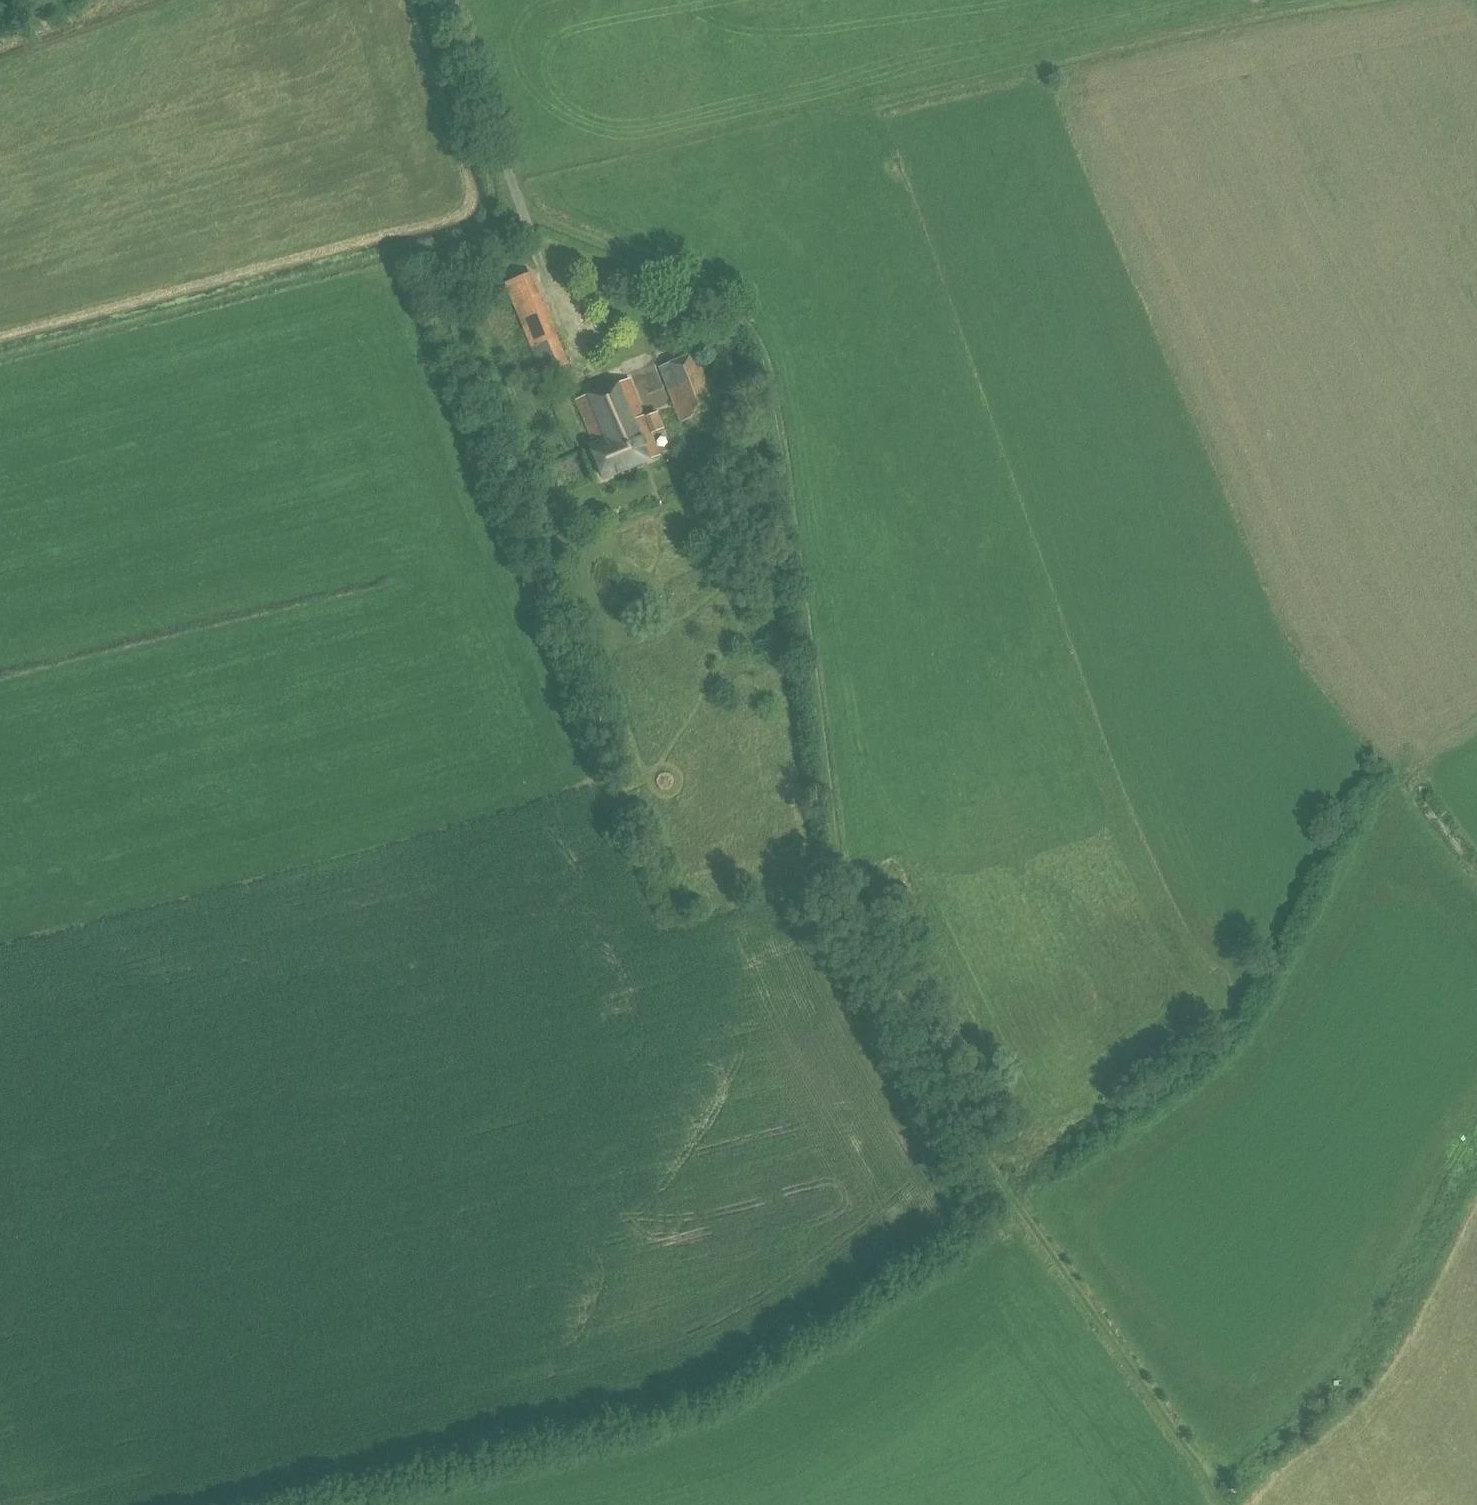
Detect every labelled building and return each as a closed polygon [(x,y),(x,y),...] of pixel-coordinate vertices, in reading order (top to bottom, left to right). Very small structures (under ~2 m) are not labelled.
[(530,346),(541,373),(568,363),(557,336),(558,336),(532,271),(504,282),(530,346)] [(670,362),(692,416),(721,405),(699,351),(670,362)] [(591,446),(603,477),(659,455),(650,433),(663,428),(656,412),(645,417),(629,379),(576,400),(592,438),(597,436),(599,442),(591,446)]
